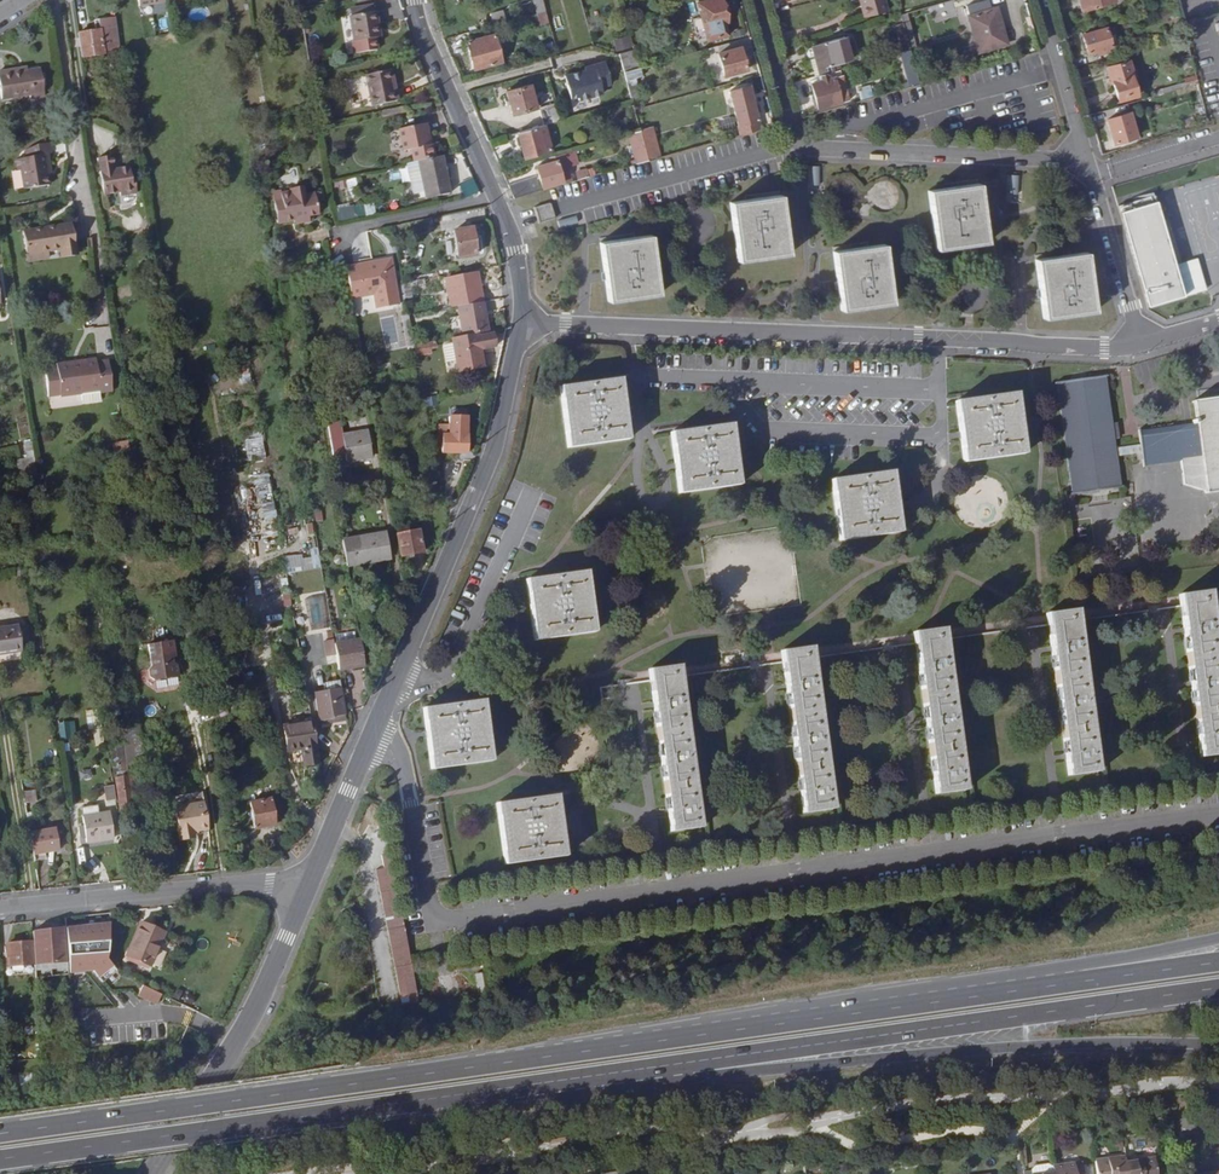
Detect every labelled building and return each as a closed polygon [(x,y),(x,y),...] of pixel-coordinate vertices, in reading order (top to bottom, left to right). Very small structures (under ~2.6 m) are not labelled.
[(135,8),(160,0),(133,0),(135,8)] [(536,13),(545,11),(542,0),(533,0),(536,13)] [(695,4),(702,29),(726,23),(720,0),(709,0),(695,4)] [(864,17),(887,11),(884,0),(860,0),(864,17)] [(1083,12),(1114,3),(1113,0),(1080,0),(1083,12)] [(967,16),(978,53),(1006,45),(996,8),(990,10),(987,1),(966,7),(969,15),(967,16)] [(348,14),(352,40),(376,36),(375,27),(379,27),(377,10),(348,14)] [(906,14),(900,15),(904,29),(910,50),(916,48),(906,14)] [(621,22),(601,27),(604,37),(609,36),(611,44),(626,40),(621,22)] [(904,52),(910,50),(904,29),(898,30),(904,52)] [(1100,62),(1120,56),(1113,34),(1107,36),(1105,29),(1083,36),(1088,55),(1098,51),(1100,62)] [(100,30),(79,33),(83,58),(104,54),(100,30)] [(494,35),(467,42),(474,69),(501,62),(494,35)] [(819,69),(820,75),(832,72),(830,66),(849,61),(843,38),(811,47),(814,59),(817,70),(819,69)] [(740,49),(718,55),(724,78),(746,71),(740,49)] [(895,66),(913,61),(910,50),(904,52),(892,55),(895,66)] [(623,73),(638,69),(633,51),(618,55),(623,73)] [(808,60),(813,77),(820,75),(819,69),(817,70),(814,59),(808,60)] [(1133,76),(1129,61),(1106,68),(1111,83),(1113,82),(1119,101),(1136,96),(1131,77),(1133,76)] [(579,101),(602,95),(601,88),(610,86),(603,62),(583,68),(584,71),(571,75),(573,81),(566,83),(571,99),(578,97),(579,101)] [(19,68),(0,71),(0,93),(1,102),(43,95),(39,68),(27,70),(19,71),(19,68)] [(365,73),(371,104),(398,99),(396,88),(392,89),(388,68),(365,73)] [(832,72),(820,75),(822,82),(810,85),(817,109),(847,101),(838,70),(832,72)] [(564,77),(566,83),(573,81),(571,75),(564,77)] [(625,81),(631,102),(639,100),(634,78),(625,81)] [(859,98),(870,95),(867,84),(856,87),(859,98)] [(536,109),(529,86),(505,92),(512,116),(536,109)] [(739,136),(759,131),(747,86),(727,91),(739,136)] [(543,126),(563,121),(558,103),(538,108),(543,126)] [(1113,142),(1114,145),(1136,138),(1129,114),(1107,120),(1113,142)] [(410,149),(413,161),(417,161),(435,157),(433,144),(431,145),(427,145),(425,134),(428,133),(426,122),(398,128),(403,150),(410,149)] [(543,126),(516,133),(523,159),(550,152),(543,126)] [(647,162),(661,158),(652,127),(639,131),(647,162)] [(639,131),(628,135),(636,165),(647,162),(639,131)] [(1099,147),(1101,154),(1116,150),(1114,145),(1113,142),(1099,147)] [(561,183),(562,185),(569,183),(578,181),(573,166),(582,163),(578,149),(561,154),(563,161),(536,168),(541,188),(561,183)] [(45,166),(49,165),(48,154),(15,159),(17,169),(20,169),(24,188),(48,185),(47,177),(45,166)] [(435,157),(417,161),(424,198),(448,193),(441,155),(435,157)] [(97,159),(103,193),(118,191),(119,195),(136,192),(134,179),(131,180),(128,166),(113,169),(110,156),(97,159)] [(1017,194),(1018,175),(1009,175),(1008,194),(1017,194)] [(306,184),(282,189),(283,195),(287,217),(295,216),(295,218),(304,216),(304,218),(311,217),(310,211),(319,210),(316,190),(307,192),(306,184)] [(979,184),(929,191),(938,250),(988,243),(979,184)] [(281,188),(274,189),(275,196),(283,195),(282,189),(281,188)] [(283,195),(275,196),(279,218),(287,217),(283,195)] [(780,195),(730,201),(738,261),(790,254),(780,195)] [(1116,206),(1145,307),(1194,294),(1189,278),(1177,282),(1173,267),(1153,196),(1116,206)] [(359,216),(357,203),(333,208),(335,221),(359,216)] [(549,203),(533,207),(537,223),(553,219),(549,203)] [(26,263),(38,262),(36,255),(47,253),(60,251),(61,257),(76,254),(71,226),(21,234),(26,263)] [(471,227),(451,230),(456,257),(476,254),(471,227)] [(651,236),(599,243),(608,302),(659,295),(651,236)] [(884,244),(835,252),(843,309),(893,303),(884,244)] [(372,255),(381,300),(396,297),(388,252),(372,255)] [(36,255),(38,262),(48,260),(47,253),(36,255)] [(1086,253),(1036,259),(1044,318),(1095,311),(1086,253)] [(344,261),(345,263),(350,291),(372,287),(375,301),(381,300),(372,255),(344,260),(344,261)] [(1195,260),(1173,267),(1177,282),(1189,278),(1194,294),(1204,291),(1195,260)] [(457,306),(479,302),(476,287),(486,285),(484,274),(453,279),(457,306)] [(412,296),(409,280),(402,282),(405,296),(405,297),(412,296)] [(440,298),(433,298),(435,308),(442,306),(440,298)] [(457,306),(456,306),(460,330),(468,328),(470,334),(489,331),(484,302),(479,302),(457,306)] [(407,345),(414,344),(408,314),(402,316),(407,345)] [(466,339),(465,335),(451,338),(458,371),(488,366),(487,354),(483,355),(482,348),(494,346),(492,334),(466,339)] [(414,344),(416,355),(430,352),(429,342),(414,344)] [(81,397),(99,394),(112,391),(107,360),(95,363),(94,359),(80,361),(82,365),(68,367),(68,364),(56,366),(56,369),(44,371),(49,399),(60,397),(61,400),(81,397)] [(1105,376),(1055,384),(1070,495),(1120,488),(1105,376)] [(627,440),(618,381),(559,389),(568,449),(627,440)] [(101,401),(99,394),(81,397),(82,404),(101,401)] [(1014,394),(956,402),(965,463),(1023,454),(1014,394)] [(1194,425),(1199,457),(1204,494),(1218,492),(1218,399),(1191,403),(1194,425)] [(442,439),(442,451),(466,453),(468,416),(449,416),(449,424),(443,424),(439,424),(438,439),(442,439)] [(1199,457),(1194,425),(1136,433),(1140,465),(1199,457)] [(370,450),(366,426),(333,431),(336,448),(345,447),(346,454),(370,450)] [(738,485),(730,426),(671,435),(679,494),(738,485)] [(258,439),(243,439),(244,458),(258,458),(258,439)] [(26,459),(18,459),(19,473),(35,473),(34,443),(26,443),(26,459)] [(130,452),(128,443),(112,445),(113,454),(130,452)] [(1115,447),(1116,455),(1138,453),(1137,444),(1115,447)] [(899,532),(890,473),(831,481),(840,541),(899,532)] [(253,479),(255,501),(268,499),(266,478),(253,479)] [(411,484),(396,486),(397,493),(412,491),(411,484)] [(261,520),(275,516),(270,501),(257,505),(261,520)] [(349,532),(354,558),(389,552),(385,527),(349,532)] [(397,534),(401,557),(422,553),(418,530),(397,534)] [(301,555),(313,556),(313,547),(301,547),(301,555)] [(316,568),(315,555),(283,557),(284,570),(316,568)] [(585,572),(526,580),(534,640),(593,632),(585,572)] [(1200,757),(1218,754),(1218,678),(1207,592),(1178,596),(1200,757)] [(324,628),(321,594),(306,595),(309,629),(324,628)] [(1046,615),(1068,776),(1097,772),(1074,611),(1046,615)] [(20,644),(18,629),(17,625),(0,628),(0,655),(21,652),(20,644)] [(18,629),(20,644),(28,642),(26,627),(18,629)] [(914,634),(936,794),(965,790),(942,629),(914,634)] [(335,651),(337,663),(363,659),(359,633),(333,638),(335,651)] [(176,636),(151,640),(155,661),(151,666),(152,673),(158,676),(182,672),(180,662),(175,658),(175,653),(179,653),(176,636)] [(332,636),(323,638),(326,653),(335,651),(333,638),(332,636)] [(780,652),(803,813),(832,809),(809,648),(780,652)] [(647,670),(669,831),(699,827),(677,666),(647,670)] [(341,685),(340,678),(324,681),(326,687),(341,685)] [(332,713),(345,711),(341,685),(326,687),(312,690),(317,719),(330,716),(332,716),(332,713)] [(482,701),(423,709),(431,769),(490,761),(482,701)] [(222,727),(231,725),(227,703),(218,706),(222,727)] [(98,709),(86,711),(89,727),(101,724),(98,709)] [(133,758),(142,757),(134,710),(123,712),(126,725),(130,750),(132,750),(133,758)] [(75,738),(75,721),(59,722),(60,739),(75,738)] [(312,723),(285,728),(289,753),(302,750),(304,760),(318,757),(312,723)] [(116,794),(138,791),(134,768),(126,770),(124,758),(121,759),(116,728),(105,729),(109,751),(110,750),(116,794)] [(142,747),(144,762),(156,759),(153,745),(142,747)] [(318,757),(304,760),(306,766),(319,764),(318,757)] [(107,803),(115,801),(113,786),(104,787),(107,803)] [(34,791),(22,793),(23,802),(35,800),(34,791)] [(555,796),(497,804),(505,864),(564,856),(555,796)] [(192,829),(207,827),(202,800),(173,805),(177,834),(193,832),(192,829)] [(249,803),(253,828),(274,825),(269,800),(249,803)] [(79,809),(81,818),(96,816),(94,807),(79,809)] [(96,816),(81,818),(85,844),(115,839),(111,813),(96,816)] [(28,832),(32,854),(56,850),(53,829),(28,832)] [(403,1007),(420,1006),(389,856),(380,858),(383,871),(374,872),(403,1007)] [(140,926),(127,960),(149,969),(162,935),(140,926)] [(31,937),(34,983),(68,980),(64,935),(31,937)] [(6,943),(8,966),(30,965),(28,942),(6,943)] [(488,959),(476,959),(477,978),(489,978),(488,959)] [(138,996),(159,1006),(164,995),(143,985),(138,996)] [(62,1018),(71,1017),(70,1004),(61,1005),(62,1018)] [(1142,1152),(1142,1159),(1152,1157),(1152,1150),(1142,1152)] [(1122,1156),(1093,1160),(1095,1173),(1125,1173),(1123,1162),(1122,1156)] [(1123,1162),(1125,1173),(1155,1173),(1152,1157),(1142,1159),(1123,1162)] [(1051,1166),(1052,1171),(1052,1173),(1082,1173),(1081,1167),(1073,1168),(1072,1163),(1051,1166)]
